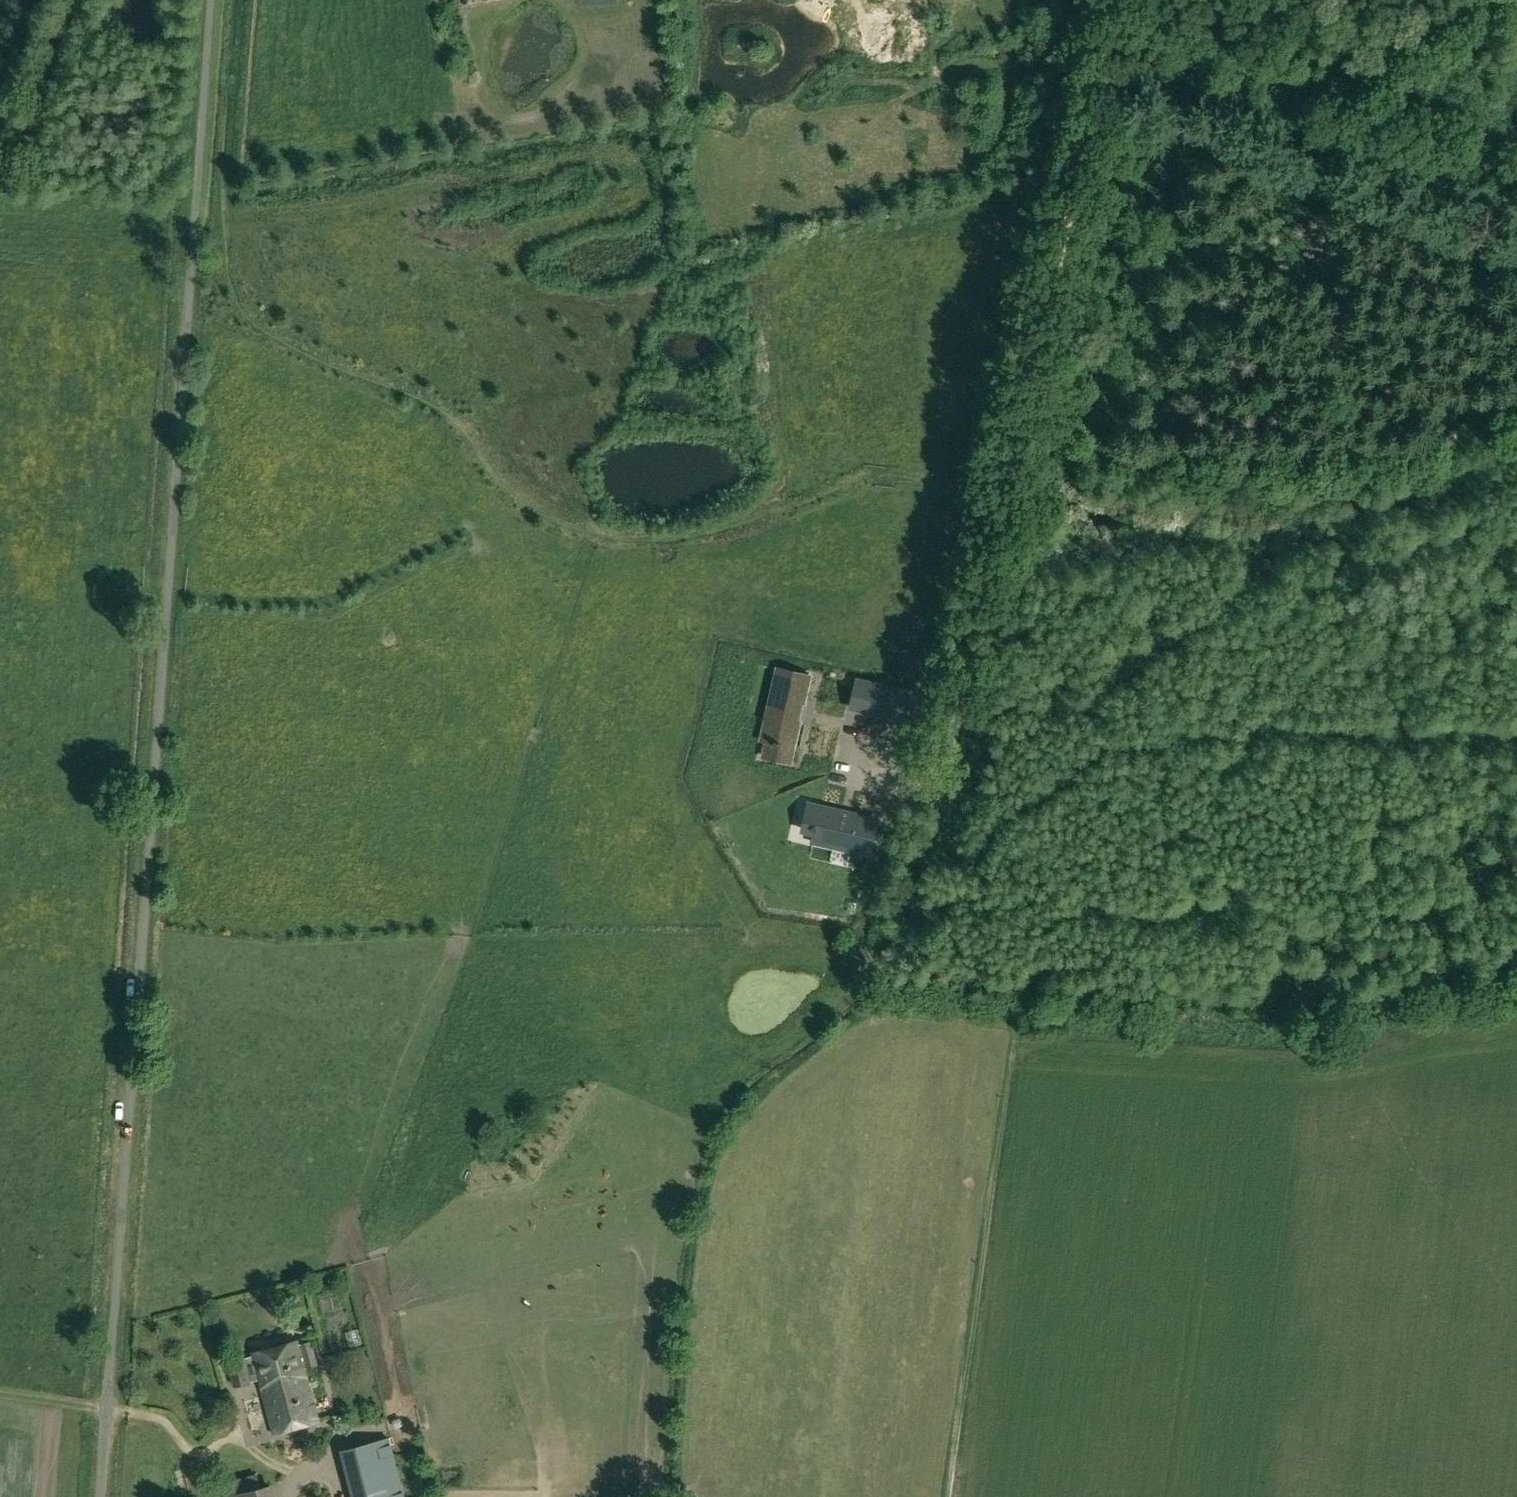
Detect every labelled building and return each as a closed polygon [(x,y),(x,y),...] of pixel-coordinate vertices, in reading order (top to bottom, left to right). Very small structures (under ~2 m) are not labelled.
[(771,721),(766,741),(775,743),(774,745),(780,746),(781,744),(793,747),(790,760),(789,760),(789,762),(791,763),(795,747),(801,721),(798,720),(802,703),(805,704),(811,676),(777,668),(765,719),(771,721)] [(869,707),(875,683),(856,679),(851,703),(869,707)] [(894,721),(912,725),(919,694),(901,690),(894,720),(894,721)] [(871,855),(878,821),(842,813),(842,811),(820,806),(816,826),(814,825),(813,830),(815,831),(814,832),(812,842),(871,855)] [(251,1352),(252,1356),(228,1363),(234,1386),(251,1381),(258,1379),(273,1433),(320,1421),(305,1366),(316,1363),(309,1337),(296,1341),(296,1340),(251,1352)] [(392,1437),(340,1450),(352,1496),(408,1496),(392,1437)]
